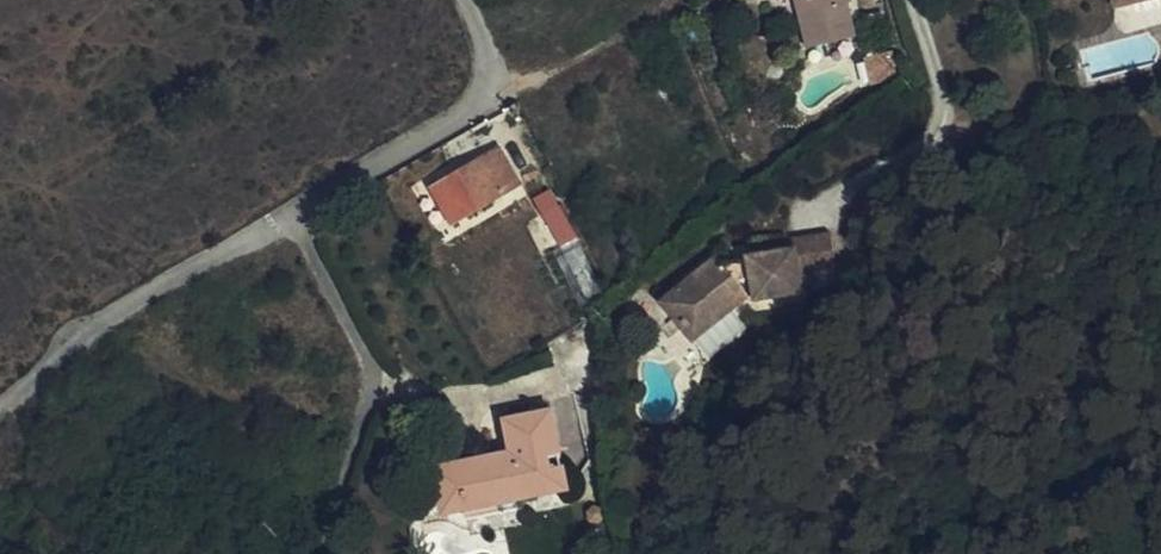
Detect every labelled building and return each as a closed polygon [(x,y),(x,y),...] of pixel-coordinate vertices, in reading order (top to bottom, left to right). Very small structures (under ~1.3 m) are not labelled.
[(810,46),(854,34),(845,2),(850,0),(796,0),(810,46)] [(524,139),(524,134),(522,130),(518,128),(513,128),(511,129),(509,133),(508,138),(511,142),(516,144),(521,142),(524,139)] [(454,229),(521,189),(498,150),(431,189),(454,229)] [(560,208),(544,216),(562,251),(577,241),(560,208)] [(562,251),(544,216),(534,221),(583,309),(607,294),(577,241),(562,251)] [(661,302),(683,327),(697,315),(708,328),(748,296),(755,295),(756,298),(804,291),(801,273),(838,266),(833,233),(796,239),(797,245),(748,253),(750,257),(723,262),(718,256),(661,302)] [(697,315),(683,327),(694,340),(708,328),(697,315)] [(456,461),(434,467),(443,507),(462,504),(464,515),(566,493),(549,413),(504,424),(511,457),(513,462),(501,465),(500,460),(457,469),(456,461)]
